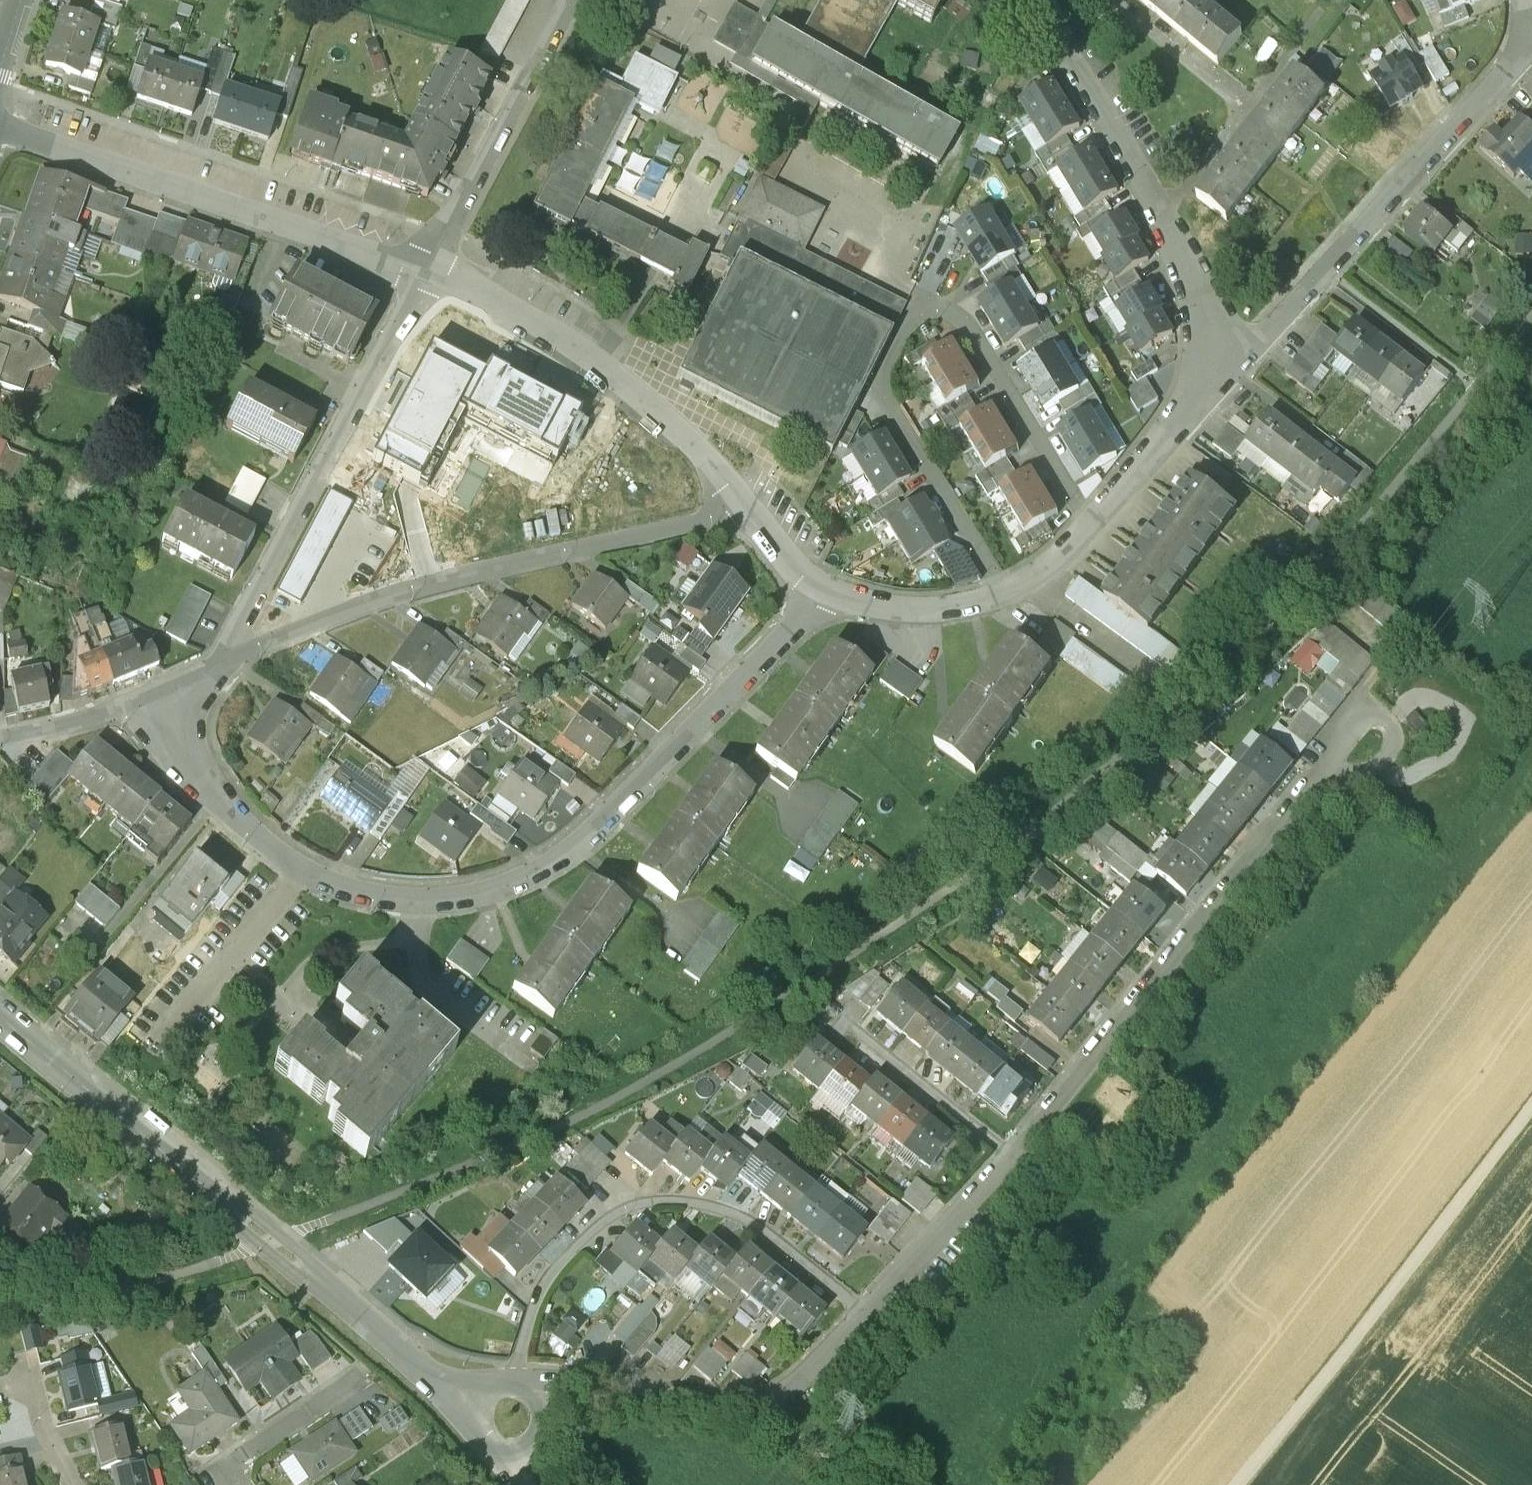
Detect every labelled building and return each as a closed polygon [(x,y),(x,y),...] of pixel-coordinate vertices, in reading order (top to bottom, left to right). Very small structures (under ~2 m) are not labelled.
[(106,3),(97,0),(95,0),(92,12),(118,20),(123,9),(106,3)] [(481,51),(500,58),(531,0),(508,0),(481,51)] [(944,0),(825,0),(799,46),(736,12),(717,47),(938,169),(957,134),(856,79),(895,7),(930,26),(944,0)] [(1157,13),(1168,0),(1141,0),(1157,13)] [(1199,0),(1168,0),(1157,13),(1215,61),(1219,65),(1243,36),(1237,31),(1199,0)] [(1402,26),(1416,21),(1409,0),(1404,0),(1394,3),(1402,26)] [(1454,11),(1464,7),(1480,0),(1450,0),(1454,11)] [(1464,7),(1454,11),(1441,17),(1446,28),(1468,18),(1464,7)] [(118,20),(92,12),(88,22),(98,26),(115,31),(118,20)] [(88,22),(64,14),(55,41),(90,52),(98,26),(88,22)] [(1392,45),(1403,61),(1412,75),(1422,69),(1402,38),(1392,45)] [(90,52),(55,41),(46,67),(71,76),(80,79),(90,52)] [(154,51),(141,47),(126,94),(138,98),(149,64),(154,51)] [(1433,49),(1419,57),(1436,84),(1449,76),(1433,49)] [(202,81),(199,91),(211,95),(224,55),(212,50),(202,81)] [(672,78),(680,63),(656,50),(648,66),(672,78)] [(224,55),(211,95),(222,99),(225,89),(235,58),(224,55)] [(489,79),(448,57),(413,123),(454,145),(469,117),(472,119),(477,109),(474,107),(489,79)] [(653,117),(672,78),(648,66),(634,59),(621,86),(601,76),(595,87),(632,105),(631,107),(653,117)] [(1412,75),(1403,61),(1393,67),(1392,64),(1381,71),(1382,73),(1373,79),(1391,109),(1401,103),(1402,106),(1413,99),(1412,96),(1421,90),(1412,75)] [(175,72),(149,64),(138,98),(164,106),(175,72)] [(293,67),(280,107),(277,116),(287,120),(303,71),(293,67)] [(1295,71),(1246,135),(1275,158),(1319,100),(1320,100),(1325,94),(1295,71)] [(202,81),(175,72),(164,106),(191,115),(199,91),(202,81)] [(80,79),(71,76),(66,88),(89,95),(94,83),(80,79)] [(587,103),(533,213),(535,215),(533,220),(563,235),(566,229),(570,232),(571,229),(582,207),(631,107),(632,105),(595,87),(594,91),(577,83),(571,96),(587,103)] [(1053,84),(1021,103),(1034,125),(1066,105),(1053,84)] [(222,99),(215,123),(241,131),(252,98),(225,89),(222,99)] [(280,107),(252,98),(241,131),(269,141),(277,116),(280,107)] [(334,110),(312,102),(306,119),(304,118),(291,156),(330,169),(346,123),(347,119),(333,114),(334,110)] [(1516,121),(1518,123),(1520,122),(1531,133),(1531,104),(1516,121)] [(1066,105),(1034,125),(1047,147),(1066,135),(1079,127),(1066,105)] [(1001,121),(990,115),(980,137),(990,142),(1001,121)] [(1520,122),(1518,123),(1502,141),(1495,134),(1481,148),(1514,179),(1520,173),(1528,180),(1531,176),(1531,133),(1520,122)] [(385,136),(346,123),(330,169),(340,172),(341,168),(371,178),(385,136)] [(413,123),(403,142),(385,136),(371,178),(427,198),(436,179),(439,181),(444,173),(441,171),(454,145),(413,123)] [(1072,146),(1066,135),(1047,147),(1035,155),(1041,165),(1072,146)] [(1275,158),(1246,135),(1200,194),(1197,198),(1227,221),(1275,158)] [(1079,156),(1072,146),(1041,165),(1048,175),(1058,168),(1079,156)] [(1079,156),(1058,168),(1071,190),(1104,171),(1090,149),(1079,156)] [(1104,171),(1071,190),(1085,212),(1105,200),(1117,192),(1104,171)] [(126,204),(41,174),(26,215),(67,229),(74,208),(118,224),(120,224),(124,211),(126,204)] [(824,216),(760,183),(720,259),(736,269),(677,381),(830,457),(837,444),(853,411),(906,306),(804,255),(824,216)] [(1111,210),(1105,200),(1085,212),(1074,218),(1081,229),(1107,212),(1111,210)] [(587,237),(585,242),(671,284),(687,254),(601,210),(599,214),(582,207),(571,229),(587,237)] [(156,221),(124,211),(120,224),(118,224),(111,245),(167,264),(180,222),(158,215),(156,221)] [(969,251),(1001,232),(989,211),(957,230),(969,251)] [(1435,222),(1421,211),(1405,233),(1433,255),(1441,244),(1456,254),(1471,233),(1462,226),(1455,237),(1435,222)] [(1443,211),(1435,222),(1455,237),(1462,226),(1443,211)] [(1113,223),(1107,212),(1081,229),(1076,231),(1082,241),(1093,235),(1113,223)] [(67,229),(26,215),(11,256),(52,270),(60,248),(78,254),(85,236),(67,229)] [(1113,223),(1093,235),(1106,256),(1106,257),(1135,240),(1136,240),(1139,238),(1125,216),(1113,223)] [(244,244),(188,224),(175,261),(232,281),(237,265),(244,244)] [(969,251),(983,274),(1013,256),(1015,255),(1001,232),(969,251)] [(1135,240),(1106,257),(1106,256),(1103,258),(1116,281),(1134,270),(1148,261),(1136,240),(1135,240)] [(670,288),(687,296),(707,256),(690,247),(687,254),(671,284),(670,288)] [(11,256),(3,274),(7,276),(3,285),(0,284),(0,300),(29,313),(29,314),(28,318),(55,324),(56,320),(63,301),(44,293),(52,270),(11,256)] [(983,274),(989,284),(1017,268),(1019,266),(1013,256),(983,274)] [(250,269),(237,265),(232,281),(228,291),(235,294),(232,300),(226,297),(208,339),(221,344),(241,295),(250,269)] [(986,287),(992,297),(1012,284),(1023,278),(1017,268),(989,284),(986,287)] [(1140,280),(1134,270),(1116,281),(1103,289),(1109,299),(1140,280)] [(371,314),(295,276),(270,324),(346,363),(371,314)] [(992,297),(980,304),(993,326),(1025,306),(1012,284),(992,297)] [(1149,289),(1117,309),(1130,330),(1159,313),(1160,313),(1163,311),(1149,289)] [(1489,304),(1478,315),(1488,326),(1500,315),(1489,304)] [(1025,306),(993,326),(1006,348),(1020,339),(1039,328),(1025,306)] [(1159,313),(1130,330),(1126,332),(1140,354),(1172,335),(1160,313),(1159,313)] [(55,324),(28,318),(29,314),(26,314),(22,325),(28,327),(52,336),(61,339),(66,323),(56,320),(55,324)] [(1026,349),(1056,332),(1050,322),(1039,328),(1020,339),(1026,349)] [(1378,340),(1355,323),(1342,341),(1334,350),(1334,351),(1356,368),(1378,340)] [(1315,336),(1334,350),(1342,341),(1323,326),(1315,336)] [(28,327),(23,339),(33,343),(44,355),(52,336),(28,327)] [(0,331),(0,332),(0,384),(22,392),(29,371),(45,356),(44,355),(33,343),(23,339),(0,331)] [(1030,358),(1051,345),(1061,339),(1056,332),(1026,349),(1030,358)] [(1334,351),(1334,350),(1315,336),(1308,345),(1327,360),(1334,351)] [(921,363),(941,350),(934,340),(904,359),(910,369),(921,363)] [(1401,358),(1378,340),(1356,368),(1379,386),(1401,358)] [(966,365),(953,343),(941,350),(921,363),(934,384),(966,365)] [(466,414),(486,375),(428,345),(369,459),(420,485),(459,410),(466,414)] [(1031,387),(1064,367),(1051,345),(1030,358),(1018,365),(1031,387)] [(1319,370),(1327,360),(1308,345),(1300,355),(1319,370)] [(1312,379),(1319,370),(1300,355),(1293,364),(1312,379)] [(1424,376),(1401,358),(1379,386),(1403,404),(1424,376)] [(1151,360),(1131,373),(1137,383),(1157,370),(1151,360)] [(1305,389),(1312,379),(1293,364),(1286,374),(1305,389)] [(966,365),(934,384),(947,406),(967,394),(979,387),(966,365)] [(1058,404),(1079,391),(1064,367),(1031,387),(1045,411),(1058,404)] [(182,391),(129,368),(124,380),(165,398),(153,425),(166,430),(182,391)] [(579,414),(489,368),(486,375),(466,414),(556,460),(579,414)] [(1089,385),(1079,391),(1058,404),(1065,413),(1095,394),(1089,385)] [(314,422),(247,387),(225,428),(231,431),(233,427),(260,441),(258,445),(260,446),(263,442),(289,456),(287,460),(292,463),(314,422)] [(973,404),(967,394),(947,406),(936,413),(943,423),(973,404)] [(1070,421),(1092,408),(1101,403),(1095,394),(1065,413),(1070,421)] [(980,414),(973,404),(943,423),(949,433),(960,427),(980,414)] [(980,414),(960,427),(973,449),(1005,429),(992,407),(980,414)] [(1062,436),(1072,452),(1106,431),(1092,408),(1070,421),(1075,428),(1062,436)] [(853,411),(837,444),(847,449),(863,417),(853,411)] [(1247,440),(1246,441),(1269,459),(1291,431),(1268,413),(1254,430),(1247,440)] [(1228,426),(1247,440),(1254,430),(1235,417),(1228,426)] [(1246,441),(1247,440),(1228,426),(1221,435),(1239,449),(1246,441)] [(1005,429),(973,449),(986,470),(1006,458),(1018,451),(1005,429)] [(1106,431),(1072,452),(1085,473),(1119,452),(1106,431)] [(1314,448),(1291,431),(1269,459),(1292,477),(1314,448)] [(882,435),(850,455),(863,477),(896,457),(882,435)] [(1231,459),(1239,449),(1221,435),(1213,445),(1231,459)] [(1314,448),(1292,477),(1282,489),(1291,495),(1293,492),(1308,504),(1315,495),(1337,466),(1314,448)] [(1347,453),(1339,463),(1354,474),(1359,478),(1366,468),(1347,453)] [(896,457),(863,477),(877,499),(897,486),(909,479),(896,457)] [(1012,468),(1006,458),(986,470),(976,477),(982,488),(1012,468)] [(1192,478),(1218,496),(1233,477),(1206,459),(1192,478)] [(1354,474),(1339,463),(1337,466),(1315,495),(1329,506),(1354,474)] [(1018,479),(1012,468),(982,488),(988,497),(999,491),(1018,479)] [(264,482),(243,471),(226,502),(247,514),(264,482)] [(1018,479),(999,491),(1012,513),(1044,493),(1031,471),(1018,479)] [(1218,496),(1192,478),(1178,497),(1176,496),(1169,506),(1171,507),(1157,526),(1201,558),(1237,510),(1218,496)] [(903,497),(897,486),(877,499),(866,506),(872,516),(897,501),(903,497)] [(1044,493),(1012,513),(1025,534),(1045,522),(1058,515),(1044,493)] [(278,593),(299,604),(350,505),(329,495),(278,593)] [(253,537),(185,500),(162,542),(230,579),(253,537)] [(903,511),(884,522),(897,544),(938,519),(932,510),(926,507),(921,500),(903,511)] [(903,511),(897,501),(872,516),(866,520),(872,529),(884,522),(903,511)] [(938,519),(897,544),(910,566),(948,543),(943,535),(943,528),(938,519)] [(1051,533),(1045,522),(1025,534),(1015,542),(1021,551),(1051,533)] [(1157,526),(1143,546),(1141,545),(1134,554),(1136,555),(1122,574),(1120,573),(1114,582),(1116,583),(1105,598),(1149,630),(1201,558),(1157,526)] [(0,569),(0,661),(3,661),(3,613),(18,577),(0,569)] [(706,575),(680,611),(701,625),(696,632),(712,644),(748,593),(732,582),(727,590),(706,575)] [(594,576),(587,588),(574,608),(572,606),(570,608),(605,632),(606,630),(602,627),(615,608),(620,612),(627,601),(628,599),(620,594),(594,576)] [(1105,598),(1078,579),(1065,597),(1158,664),(1170,646),(1149,630),(1105,598)] [(626,583),(620,594),(628,599),(627,601),(649,616),(657,606),(626,583)] [(210,596),(189,586),(166,635),(186,644),(210,596)] [(1370,586),(1355,605),(1365,614),(1380,595),(1370,586)] [(1390,603),(1380,595),(1365,614),(1375,622),(1390,603)] [(501,598),(474,635),(506,658),(507,657),(502,653),(517,633),(524,637),(535,623),(522,613),(501,598)] [(530,603),(522,613),(535,623),(540,627),(548,615),(530,603)] [(1400,611),(1390,603),(1375,622),(1385,630),(1400,611)] [(131,643),(114,650),(102,619),(100,620),(96,611),(84,614),(112,684),(159,666),(151,647),(135,653),(131,643)] [(1410,618),(1400,611),(1385,630),(1395,638),(1410,618)] [(112,684),(84,614),(71,619),(79,638),(74,641),(73,677),(72,700),(112,684)] [(1056,622),(1053,626),(1059,631),(1045,649),(1040,645),(1035,652),(1055,665),(1060,658),(1125,705),(1138,686),(1073,639),(1076,637),(1056,622)] [(651,624),(643,637),(657,644),(665,632),(651,624)] [(419,629),(393,666),(420,685),(435,663),(442,668),(452,653),(438,643),(419,629)] [(1334,630),(1319,649),(1330,657),(1345,638),(1334,630)] [(696,632),(694,631),(682,648),(685,650),(700,661),(712,644),(696,632)] [(446,632),(438,643),(452,653),(458,657),(466,646),(446,632)] [(886,657),(857,637),(844,657),(870,675),(872,677),(886,657)] [(1345,638),(1330,657),(1340,665),(1355,647),(1345,638)] [(1012,640),(974,692),(1012,720),(1051,668),(1012,640)] [(569,658),(587,671),(603,663),(578,645),(569,658)] [(1355,647),(1340,665),(1341,666),(1350,673),(1365,654),(1355,647)] [(844,657),(831,648),(793,701),(831,729),(870,675),(844,657)] [(685,650),(677,660),(697,674),(704,664),(700,661),(685,650)] [(677,669),(651,651),(630,680),(651,695),(650,696),(664,706),(687,674),(678,668),(677,669)] [(1365,654),(1350,673),(1360,681),(1375,663),(1365,654)] [(356,672),(337,658),(309,695),(341,718),(342,716),(337,713),(354,691),(361,696),(370,682),(356,672)] [(893,661),(878,681),(908,701),(921,681),(893,661)] [(356,672),(370,682),(376,686),(384,675),(364,662),(356,672)] [(1350,673),(1341,666),(1334,676),(1352,692),(1360,681),(1350,673)] [(46,671),(9,680),(12,691),(17,713),(49,707),(44,690),(50,689),(46,671)] [(1352,692),(1334,676),(1326,686),(1328,688),(1344,701),(1352,692)] [(73,677),(61,677),(60,701),(72,700),(73,677)] [(438,696),(459,710),(470,695),(462,689),(457,696),(444,687),(438,696)] [(1344,701),(1328,688),(1321,697),(1337,710),(1344,701)] [(12,691),(4,693),(5,716),(17,713),(12,691)] [(1012,720),(974,692),(935,743),(973,772),(1012,720)] [(1329,720),(1337,710),(1321,697),(1313,707),(1329,720)] [(831,729),(793,701),(755,753),(776,769),(793,781),(831,729)] [(275,703),(249,740),(276,759),(292,737),(299,742),(310,728),(295,717),(275,703)] [(612,725),(586,707),(587,706),(586,705),(562,738),(564,739),(565,737),(586,751),(583,754),(597,764),(621,730),(613,724),(612,725)] [(302,706),(295,717),(310,728),(318,735),(312,744),(321,750),(335,729),(302,706)] [(621,707),(613,717),(632,731),(640,720),(621,707)] [(1329,720),(1313,707),(1306,716),(1322,729),(1329,720)] [(1322,729),(1306,716),(1299,725),(1314,738),(1322,729)] [(1314,738),(1299,725),(1291,735),(1307,748),(1314,738)] [(1307,748),(1291,735),(1279,726),(1271,737),(1298,759),(1307,748)] [(1292,766),(1264,743),(1254,755),(1246,748),(1234,763),(1242,770),(1271,793),(1292,766)] [(131,773),(94,744),(76,767),(67,777),(68,778),(69,777),(90,794),(90,796),(104,807),(131,773)] [(67,777),(76,767),(57,752),(27,788),(45,804),(67,777)] [(1174,754),(1152,778),(1167,791),(1182,775),(1189,780),(1196,773),(1174,754)] [(545,782),(519,765),(520,763),(519,762),(495,795),(497,797),(499,794),(520,808),(518,811),(531,821),(555,787),(546,781),(545,782)] [(554,763),(547,773),(567,788),(574,777),(554,763)] [(749,795),(711,768),(674,820),(711,848),(721,835),(719,833),(738,806),(740,807),(749,795)] [(787,790),(793,781),(776,769),(769,777),(787,790)] [(388,805),(340,770),(320,797),(368,832),(388,805)] [(1271,793),(1242,770),(1221,796),(1250,819),(1271,793)] [(451,787),(474,804),(486,788),(463,771),(451,787)] [(131,773),(104,807),(105,806),(119,817),(118,818),(133,830),(160,796),(131,773)] [(858,805),(838,791),(797,848),(817,863),(858,805)] [(396,794),(388,805),(368,832),(380,841),(407,802),(396,794)] [(191,821),(160,796),(133,830),(131,832),(150,846),(144,853),(157,863),(191,821)] [(1250,819),(1221,796),(1200,822),(1228,845),(1250,819)] [(468,825),(442,806),(421,835),(442,850),(441,853),(453,862),(477,830),(469,823),(468,825)] [(496,820),(477,807),(469,816),(489,830),(496,820)] [(496,820),(489,830),(490,835),(507,846),(516,834),(496,820)] [(674,820),(635,874),(673,901),(683,888),(681,886),(700,860),(702,861),(711,848),(674,820)] [(1228,845),(1200,822),(1179,849),(1207,871),(1228,845)] [(1146,866),(1150,860),(1120,835),(1107,850),(1117,858),(1138,875),(1146,866)] [(1179,849),(1170,842),(1155,861),(1152,858),(1150,860),(1146,866),(1186,898),(1207,871),(1179,849)] [(199,854),(184,872),(183,871),(177,878),(178,879),(154,907),(154,920),(181,942),(220,895),(229,884),(227,882),(208,866),(210,863),(199,854)] [(1131,885),(1138,875),(1117,858),(1109,868),(1131,885)] [(13,895),(15,896),(24,884),(7,871),(0,880),(0,907),(2,909),(13,895)] [(229,884),(220,895),(229,902),(246,880),(236,871),(227,882),(229,884)] [(627,912),(588,884),(551,936),(589,964),(598,952),(596,950),(615,923),(618,925),(627,912)] [(88,885),(73,904),(104,928),(120,910),(88,885)] [(1164,912),(1136,889),(1115,915),(1143,938),(1164,912)] [(0,911),(0,957),(2,956),(3,955),(10,961),(44,920),(15,896),(13,895),(2,909),(0,911)] [(739,928),(718,915),(677,971),(697,985),(739,928)] [(1143,938),(1115,915),(1094,941),(1122,964),(1143,938)] [(1069,954),(1085,928),(1077,923),(1060,949),(1069,954)] [(589,964),(551,936),(512,989),(551,1017),(560,1004),(558,1002),(577,976),(579,978),(589,964)] [(460,941),(446,960),(473,981),(487,962),(460,941)] [(1094,941),(1073,968),(1101,990),(1122,964),(1094,941)] [(67,1013),(98,974),(89,966),(57,1005),(66,1012),(67,1013)] [(1101,990),(1073,968),(1052,994),(1080,1017),(1101,990)] [(387,997),(374,986),(376,984),(363,973),(336,1004),(348,1015),(342,1022),(367,1043),(342,1072),(320,1052),(321,1050),(303,1035),(279,1063),(290,1073),(288,1077),(311,1096),(315,1091),(336,1109),(329,1119),(347,1134),(342,1140),(364,1158),(386,1133),(380,1128),(388,1120),(393,1124),(422,1089),(417,1085),(425,1076),(430,1080),(431,1079),(426,1074),(434,1065),(439,1070),(455,1051),(418,1020),(411,1028),(402,1020),(408,1013),(388,996),(387,997)] [(131,1001),(98,974),(67,1013),(66,1012),(60,1020),(76,1033),(83,1026),(99,1039),(131,1001)] [(878,978),(860,1001),(871,1010),(889,987),(878,978)] [(970,1003),(971,1004),(979,994),(961,980),(955,988),(972,1001),(970,1003)] [(997,1010),(1016,1025),(1024,1014),(1005,1000),(1010,995),(997,985),(989,995),(1000,1005),(997,1010)] [(925,1007),(899,986),(877,1015),(902,1036),(925,1007)] [(989,1001),(979,994),(971,1004),(982,1012),(989,1001)] [(1080,1017),(1052,994),(1031,1021),(1059,1043),(1080,1017)] [(140,1009),(131,1001),(99,1039),(109,1047),(140,1009)] [(928,1010),(925,1007),(902,1036),(928,1057),(951,1028),(959,1019),(936,1001),(928,1010)] [(963,1038),(951,1028),(928,1057),(954,1078),(977,1050),(984,1042),(969,1029),(963,1038)] [(541,1031),(527,1049),(537,1056),(535,1060),(539,1063),(555,1041),(541,1031)] [(1030,1042),(1022,1052),(1047,1072),(1055,1062),(1030,1042)] [(841,1064),(815,1043),(792,1071),(818,1092),(841,1064)] [(1004,1071),(977,1050),(954,1078),(981,1099),(1004,1071)] [(1004,1071),(981,1099),(1007,1120),(1030,1092),(1018,1083),(1026,1074),(1011,1062),(1004,1071)] [(867,1085),(841,1064),(818,1092),(845,1114),(850,1107),(867,1085)] [(1113,1070),(1075,1119),(1106,1142),(1143,1094),(1113,1070)] [(899,1100),(873,1079),(867,1085),(850,1107),(876,1129),(899,1100)] [(925,1121),(899,1100),(876,1129),(902,1150),(925,1121)] [(951,1142),(925,1121),(902,1150),(929,1171),(951,1142)] [(258,1142),(298,1161),(307,1142),(268,1123),(258,1142)] [(0,1126),(0,1168),(4,1163),(8,1166),(22,1149),(28,1142),(14,1130),(10,1134),(0,1126)] [(674,1148),(648,1127),(625,1155),(651,1176),(662,1162),(674,1148)] [(695,1142),(685,1134),(674,1148),(662,1162),(688,1183),(699,1169),(711,1155),(722,1141),(706,1128),(695,1142)] [(28,1142),(22,1149),(32,1157),(48,1139),(37,1131),(28,1142)] [(748,1162),(722,1141),(711,1155),(699,1169),(726,1190),(737,1177),(748,1162)] [(590,1145),(582,1154),(602,1173),(611,1165),(590,1145)] [(786,1169),(760,1148),(748,1162),(737,1177),(763,1198),(786,1169)] [(582,1154),(574,1163),(594,1182),(602,1173),(582,1154)] [(574,1163),(565,1172),(586,1191),(594,1182),(574,1163)] [(812,1190),(786,1169),(763,1198),(789,1218),(812,1190)] [(584,1205),(557,1180),(534,1205),(560,1230),(584,1205)] [(900,1200),(919,1215),(936,1196),(917,1180),(900,1200)] [(820,1196),(812,1190),(789,1218),(817,1239),(838,1212),(848,1199),(830,1185),(820,1196)] [(29,1191),(0,1227),(0,1228),(30,1253),(48,1231),(65,1245),(77,1230),(29,1191)] [(838,1212),(817,1239),(842,1261),(865,1233),(853,1223),(863,1211),(848,1199),(838,1212)] [(560,1230),(534,1205),(532,1206),(525,1200),(511,1214),(519,1222),(510,1229),(537,1254),(560,1230)] [(892,1201),(884,1211),(903,1226),(910,1216),(892,1201)] [(884,1211),(876,1221),(895,1236),(903,1226),(884,1211)] [(363,1233),(386,1255),(399,1243),(405,1249),(414,1240),(394,1221),(363,1233)] [(867,1228),(867,1229),(887,1246),(895,1236),(876,1221),(869,1229),(867,1228)] [(659,1248),(632,1227),(610,1255),(621,1264),(610,1279),(625,1291),(636,1276),(647,1263),(659,1248)] [(537,1254),(510,1229),(487,1254),(493,1260),(513,1279),(537,1254)] [(696,1255),(670,1234),(659,1248),(647,1263),(673,1284),(684,1270),(696,1255)] [(405,1249),(389,1267),(425,1300),(453,1271),(417,1237),(414,1240),(405,1249)] [(734,1263),(707,1242),(696,1255),(684,1270),(711,1291),(713,1289),(734,1263)] [(771,1271),(745,1249),(734,1263),(713,1289),(731,1303),(740,1292),(747,1299),(748,1299),(771,1271)] [(621,1264),(610,1255),(604,1250),(592,1263),(610,1279),(621,1264)] [(797,1292),(771,1271),(748,1299),(747,1299),(737,1312),(752,1324),(763,1311),(774,1320),(797,1292)] [(823,1314),(797,1292),(774,1320),(800,1342),(823,1314)] [(656,1305),(649,1299),(640,1311),(636,1308),(614,1337),(623,1345),(639,1326),(656,1305)] [(570,1342),(586,1322),(573,1312),(557,1333),(570,1342)] [(651,1336),(639,1326),(623,1345),(620,1349),(632,1359),(651,1336)] [(38,1329),(20,1332),(25,1352),(43,1348),(38,1329)] [(276,1329),(226,1363),(246,1392),(267,1377),(279,1395),(298,1382),(286,1365),(295,1358),(276,1329)] [(310,1333),(292,1345),(311,1373),(330,1360),(317,1341),(310,1333)] [(686,1348),(673,1338),(656,1360),(668,1369),(686,1348)] [(204,1375),(216,1392),(227,1384),(202,1348),(191,1355),(204,1375)] [(725,1365),(707,1350),(692,1367),(709,1383),(725,1365)] [(65,1372),(88,1367),(85,1355),(63,1360),(65,1372)] [(764,1370),(746,1355),(730,1373),(748,1388),(764,1370)] [(65,1372),(59,1374),(69,1413),(98,1406),(88,1367),(65,1372)] [(216,1392),(204,1375),(180,1392),(180,1393),(185,1390),(197,1410),(172,1427),(190,1453),(236,1422),(216,1392)] [(126,1399),(98,1406),(101,1417),(129,1411),(126,1399)] [(391,1434),(413,1421),(404,1406),(382,1419),(391,1434)] [(360,1409),(340,1422),(353,1442),(373,1428),(360,1409)] [(121,1425),(91,1433),(98,1460),(128,1452),(121,1425)] [(335,1425),(290,1455),(310,1484),(354,1454),(335,1425)] [(128,1452),(98,1460),(101,1471),(113,1468),(131,1464),(128,1452)] [(21,1469),(18,1458),(0,1462),(0,1474),(21,1469)] [(131,1464),(113,1468),(115,1481),(145,1474),(142,1462),(131,1464)] [(0,1474),(0,1484),(25,1484),(21,1469),(0,1474)] [(334,1483),(336,1484),(353,1484),(362,1479),(355,1469),(334,1483)] [(115,1481),(116,1484),(148,1484),(145,1474),(115,1481)]
